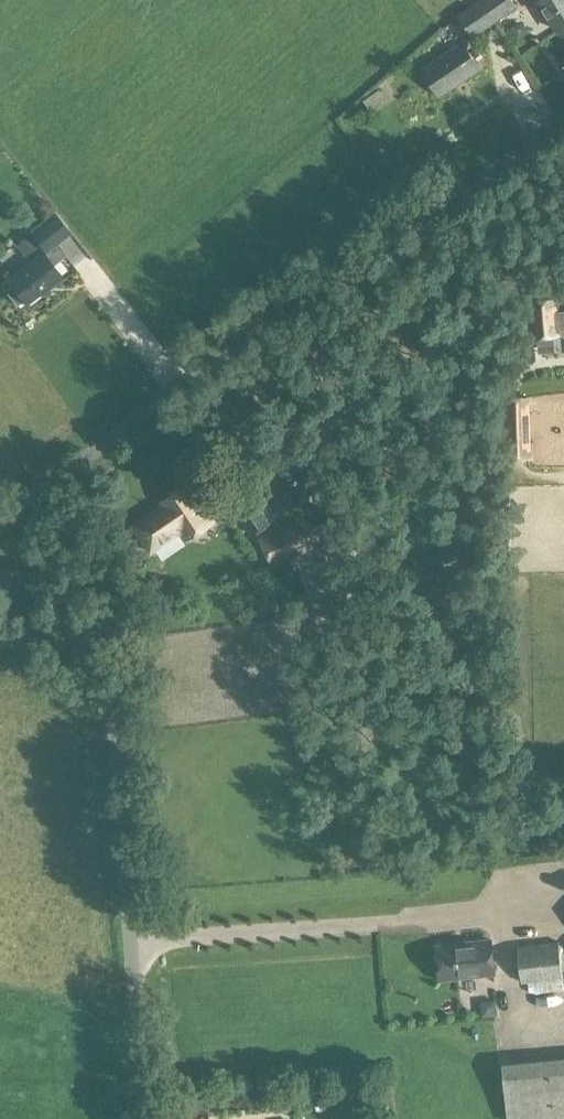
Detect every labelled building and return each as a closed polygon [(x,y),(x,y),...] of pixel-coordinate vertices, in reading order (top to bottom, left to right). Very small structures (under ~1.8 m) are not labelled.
[(481,0),(480,0),(459,14),(475,38),(496,23),(481,0)] [(496,23),(519,7),(514,0),(481,0),(496,23)] [(559,30),(563,27),(563,0),(538,0),(559,30)] [(481,66),(463,41),(422,68),(440,94),(481,66)] [(55,216),(32,233),(47,252),(69,235),(55,216)] [(23,297),(26,301),(60,274),(43,251),(2,283),(17,302),(23,297)] [(562,311),(561,297),(529,299),(532,337),(559,335),(559,333),(563,332),(563,311),(562,311)] [(529,415),(528,396),(505,396),(505,416),(529,415)] [(161,502),(163,505),(132,525),(151,553),(181,532),(186,539),(215,519),(191,482),(161,502)] [(235,505),(256,536),(276,523),(255,492),(235,505)] [(274,565),(323,545),(312,518),(263,538),(274,565)] [(490,939),(435,945),(439,979),(494,972),(490,939)] [(520,983),(563,978),(559,941),(516,947),(520,983)] [(500,1105),(563,1103),(563,1043),(498,1045),(500,1105)]
